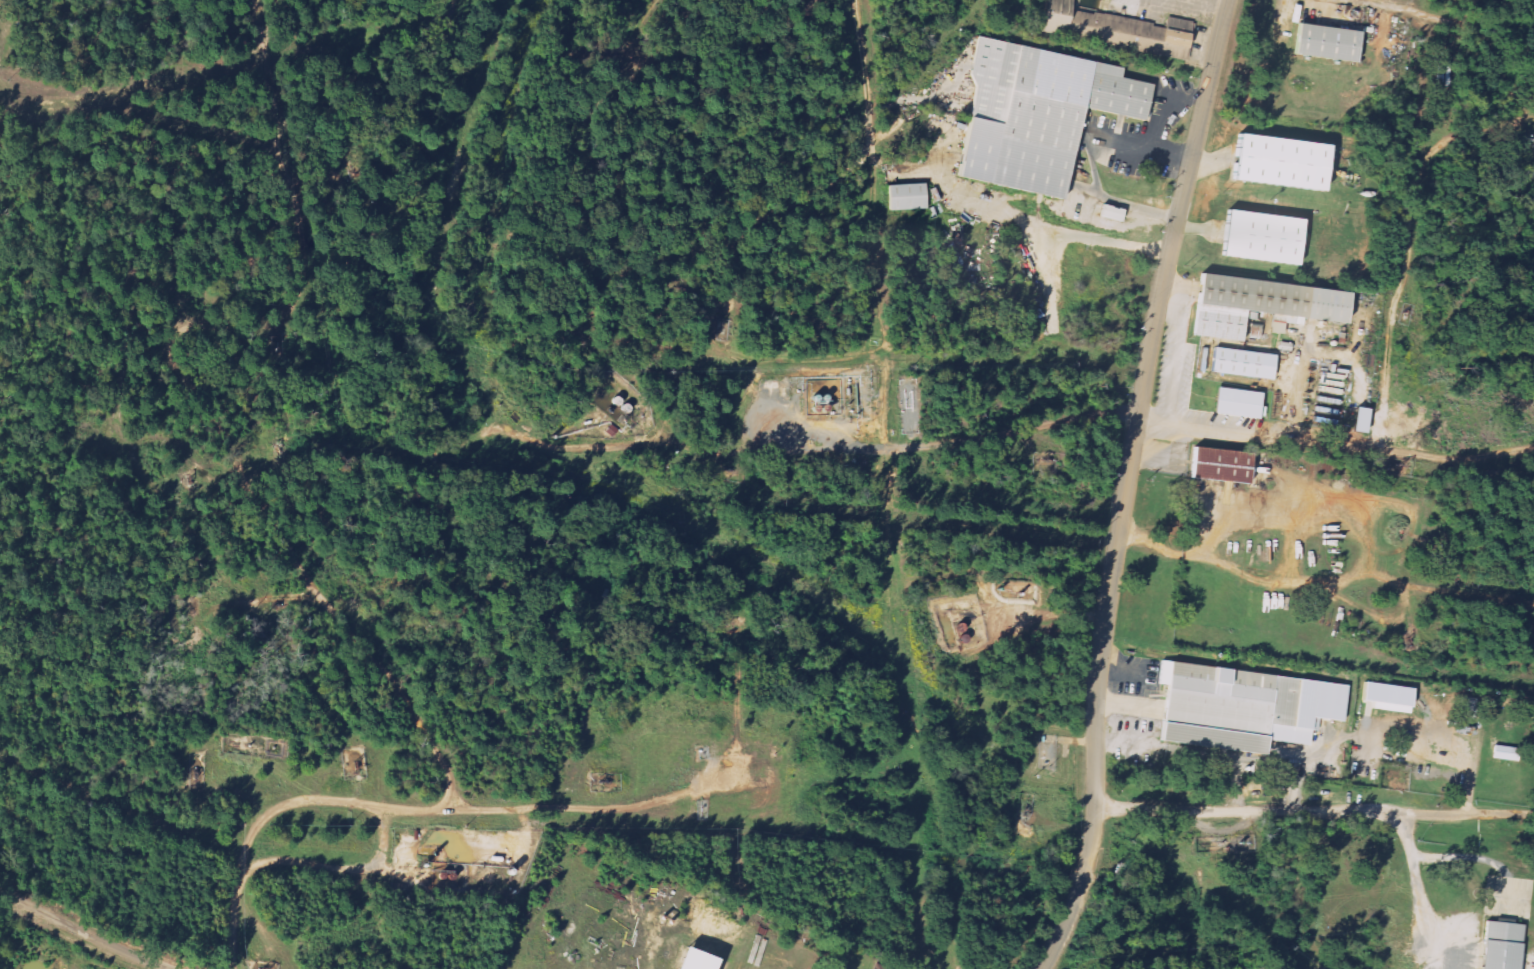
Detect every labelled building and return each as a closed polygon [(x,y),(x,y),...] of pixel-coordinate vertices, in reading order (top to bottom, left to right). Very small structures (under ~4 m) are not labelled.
[(1184,59),(1191,21),(1164,16),(1162,25),(1068,9),(1070,0),(1044,0),(1038,33),(1184,59)] [(1354,62),(1358,30),(1296,23),(1292,55),(1354,62)] [(1062,198),(1076,123),(1084,124),(1087,110),(1142,120),(1149,84),(1118,78),(1121,66),(980,39),(954,177),(1062,198)] [(1321,190),(1326,143),(1235,134),(1230,180),(1321,190)] [(924,209),(924,184),(887,184),(887,209),(924,209)] [(1097,219),(1119,221),(1121,209),(1099,206),(1097,219)] [(1221,256),(1296,264),(1301,218),(1226,210),(1221,256)] [(1192,336),(1242,341),(1245,314),(1343,324),(1346,291),(1198,274),(1192,336)] [(1210,374),(1270,380),(1273,354),(1212,348),(1210,374)] [(1261,392),(1215,387),(1213,412),(1259,417),(1261,392)] [(1367,409),(1353,408),(1350,433),(1364,434),(1367,409)] [(1250,452),(1191,447),(1188,478),(1247,484),(1250,452)] [(1159,742),(1265,754),(1268,725),(1293,728),(1299,677),(1161,662),(1158,684),(1165,685),(1159,742)] [(1372,710),(1407,714),(1411,689),(1362,683),(1359,702),(1373,704),(1372,710)] [(1511,748),(1492,746),(1491,759),(1509,761),(1511,748)] [(1480,968),(1517,968),(1521,925),(1485,921),(1480,968)] [(678,946),(671,968),(709,968),(713,957),(678,946)]
